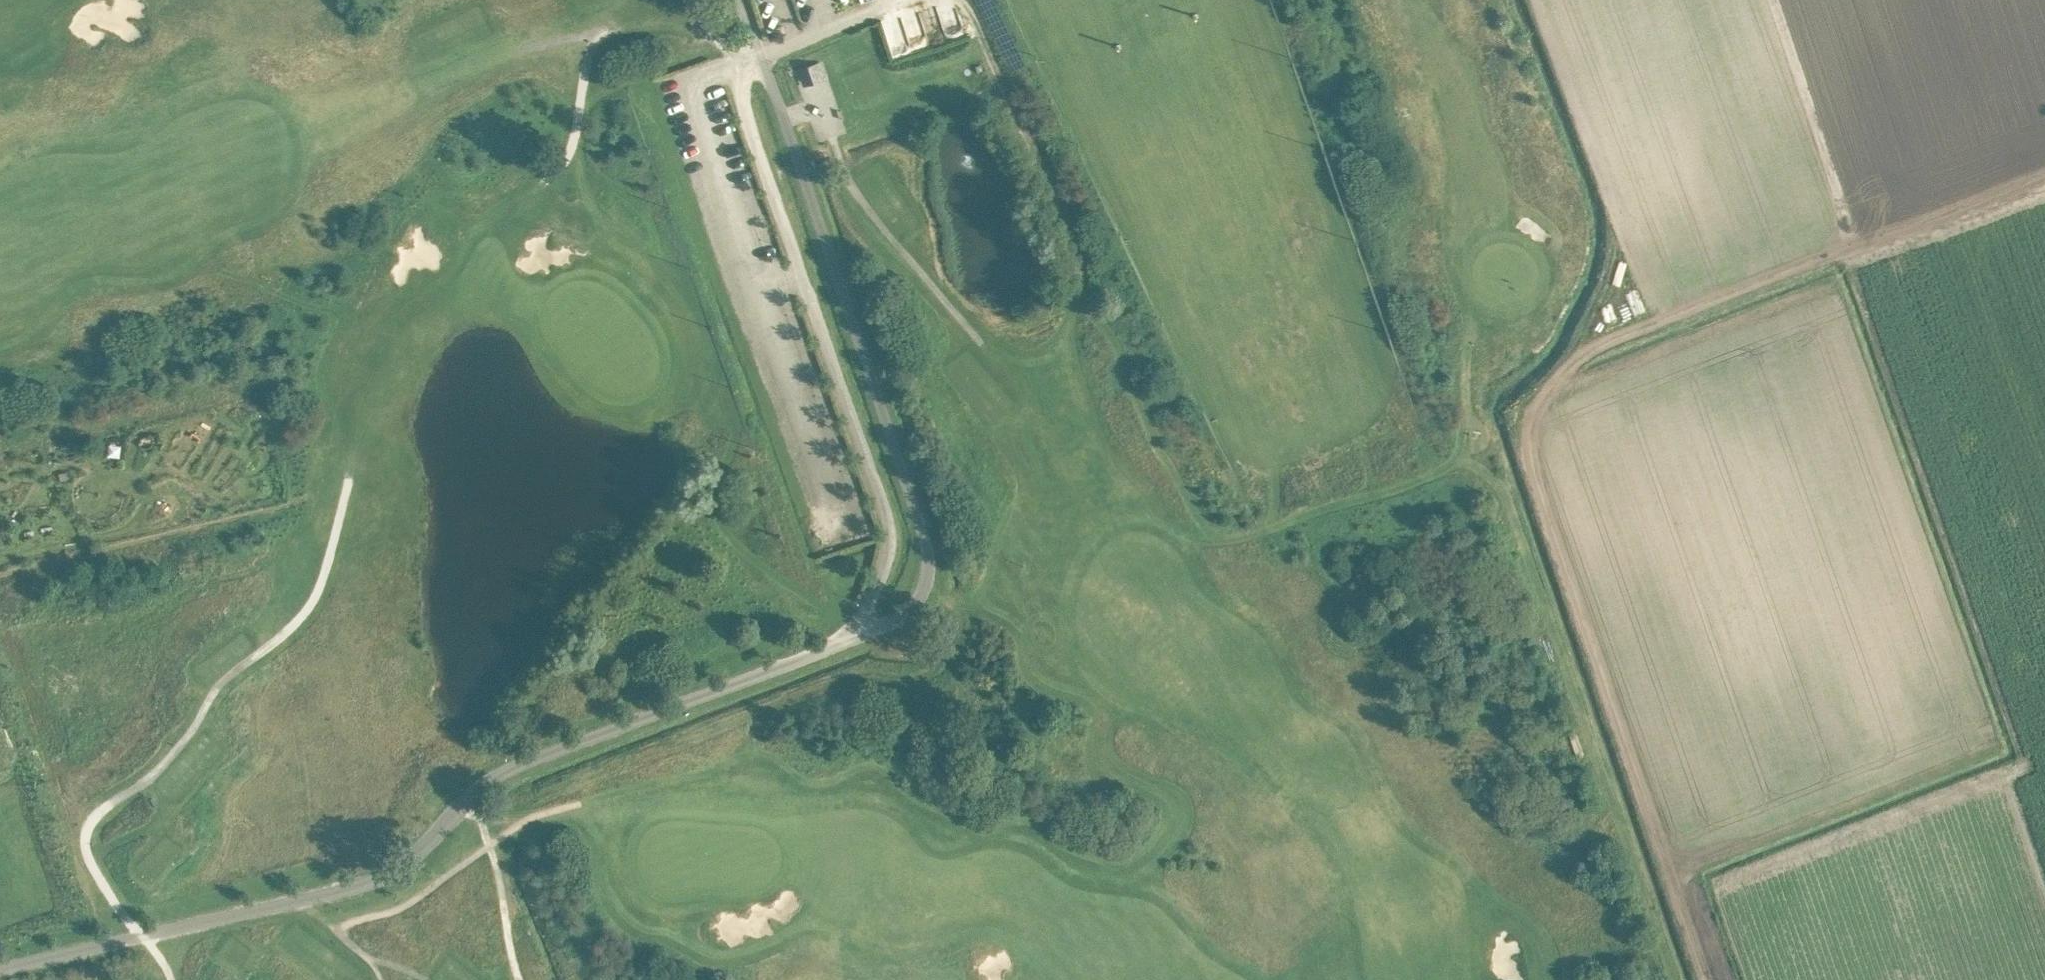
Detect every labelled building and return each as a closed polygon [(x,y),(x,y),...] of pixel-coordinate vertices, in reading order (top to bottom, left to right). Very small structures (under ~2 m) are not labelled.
[(819,61),(797,69),(803,84),(825,77),(819,61)]
